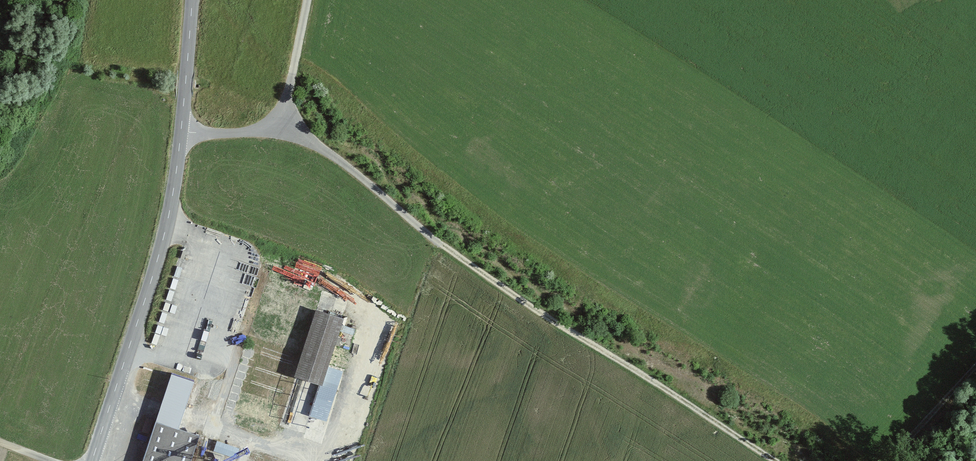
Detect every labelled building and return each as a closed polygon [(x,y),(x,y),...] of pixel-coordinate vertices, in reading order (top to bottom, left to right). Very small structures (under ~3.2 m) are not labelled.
[(345,314),(318,305),(297,371),(324,380),(345,314)] [(174,370),(143,460),(191,460),(201,432),(180,425),(196,377),(174,370)]
